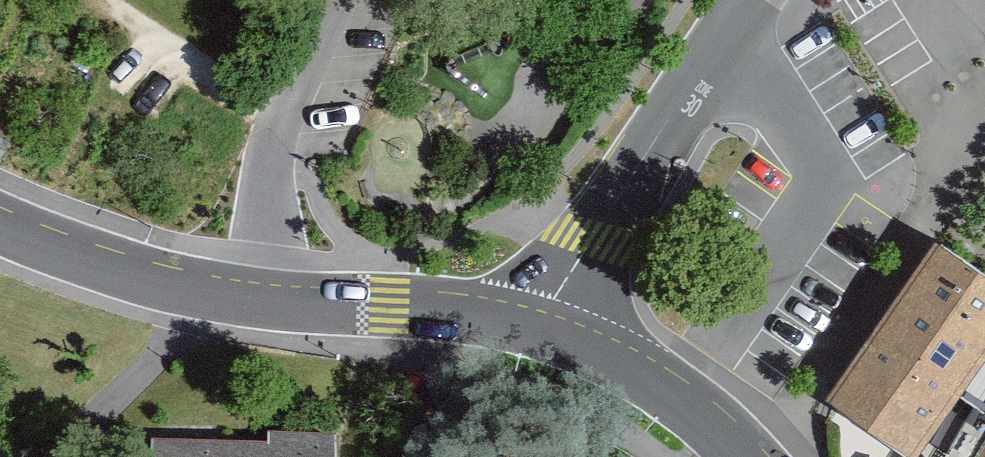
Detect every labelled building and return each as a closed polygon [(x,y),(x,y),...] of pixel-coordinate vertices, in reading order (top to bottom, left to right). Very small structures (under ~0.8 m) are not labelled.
[(880,456),(915,456),(984,356),(984,277),(945,249),(827,420),(880,456)] [(915,456),(984,456),(984,356),(915,456)] [(333,432),(269,430),(267,447),(155,443),(154,456),(332,456),(333,432)]
